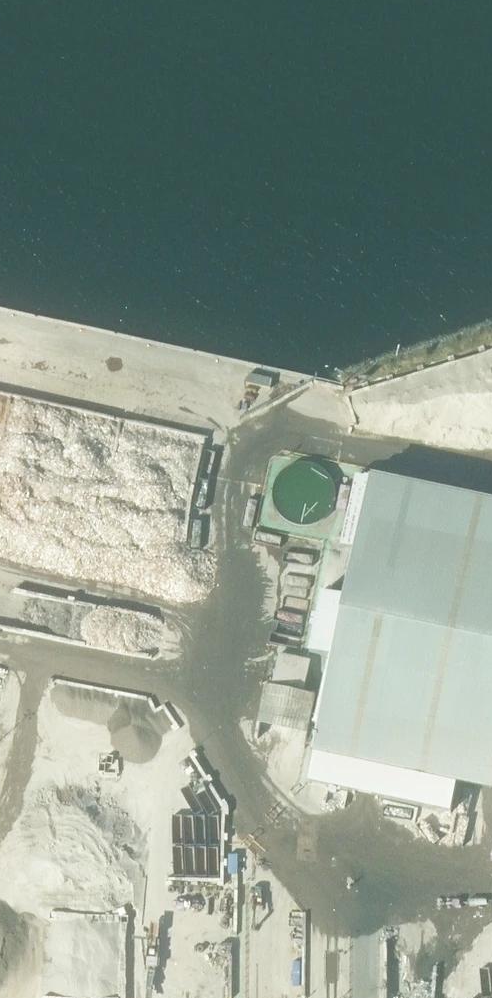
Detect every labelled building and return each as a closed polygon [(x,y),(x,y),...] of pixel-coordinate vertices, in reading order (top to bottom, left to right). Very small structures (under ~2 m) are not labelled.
[(313,753),(491,791),(491,505),(372,480),(313,753)] [(309,732),(317,693),(306,691),(313,658),(279,651),(263,722),(309,732)]
